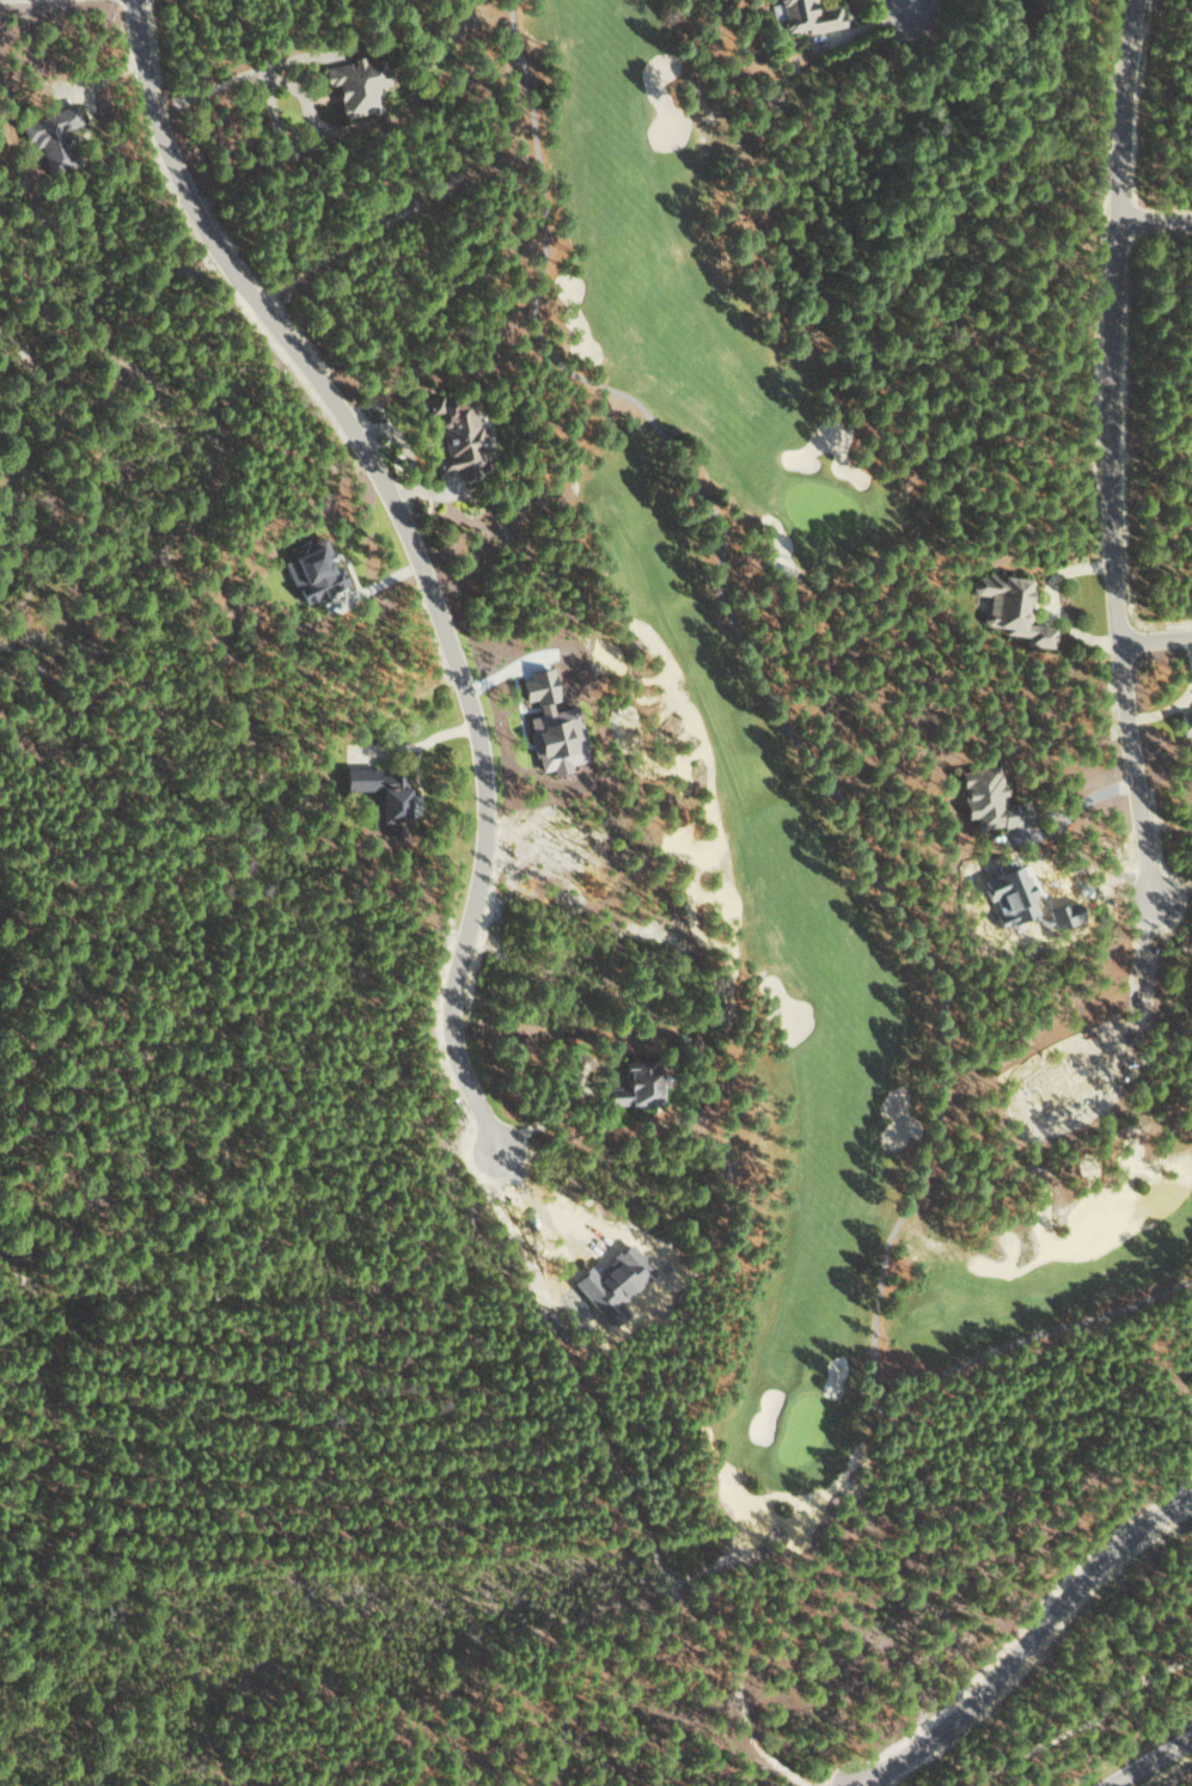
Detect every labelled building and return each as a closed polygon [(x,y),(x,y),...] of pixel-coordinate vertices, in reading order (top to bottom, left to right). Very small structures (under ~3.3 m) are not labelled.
[(837,5),(812,10),(810,0),(776,0),(782,32),(804,28),(805,34),(841,27),(837,5)] [(323,67),(327,88),(334,87),(339,118),(379,112),(374,87),(387,85),(383,59),(361,62),(360,61),(323,67)] [(44,174),(71,167),(62,130),(80,125),(76,107),(19,122),(24,142),(36,139),(44,174)] [(473,397),(443,401),(442,394),(422,397),(424,416),(436,415),(442,453),(432,455),(435,475),(459,472),(460,479),(474,477),(473,467),(483,465),(473,397)] [(282,560),(299,604),(348,585),(340,565),(334,567),(321,534),(287,548),(290,557),(282,560)] [(1023,623),(1028,577),(985,572),(984,578),(973,577),(971,594),(986,595),(982,624),(1004,627),(1003,633),(1025,636),(1024,644),(1052,647),(1055,626),(1023,623)] [(1178,734),(1190,734),(1191,735),(1191,711),(1178,711),(1178,734)] [(543,770),(553,766),(555,774),(570,770),(567,762),(578,759),(566,719),(556,722),(553,712),(527,719),(543,770)] [(957,771),(965,818),(973,817),(976,830),(1029,821),(1026,800),(1003,804),(997,764),(957,771)] [(341,789),(372,790),(371,821),(384,821),(384,836),(404,836),(405,775),(374,774),(374,767),(342,766),(341,789)] [(656,1059),(622,1059),(622,1086),(605,1086),(605,1104),(656,1104),(656,1059)]
